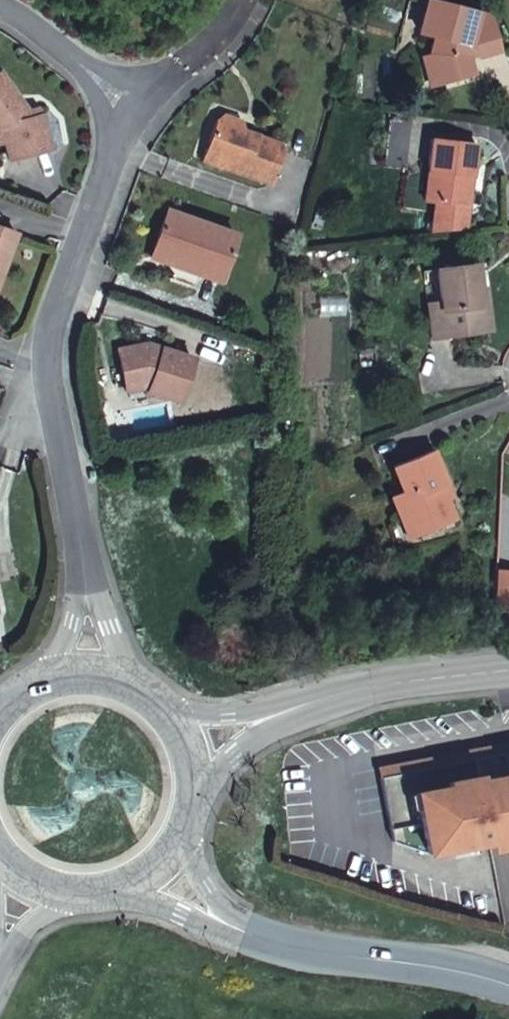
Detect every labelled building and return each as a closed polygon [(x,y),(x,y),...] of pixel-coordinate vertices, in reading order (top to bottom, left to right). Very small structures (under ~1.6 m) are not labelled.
[(401,33),(418,62),(452,61),(453,47),(461,43),(467,41),(456,8),(440,0),(400,0),(394,12),(408,19),(401,33)] [(4,140),(9,156),(50,144),(39,109),(36,109),(34,105),(22,108),(19,100),(18,93),(0,73),(0,141),(4,140)] [(221,111),(211,116),(234,124),(237,116),(221,111)] [(234,124),(211,116),(200,154),(268,176),(280,139),(249,129),(247,134),(236,130),(238,125),(234,124)] [(470,230),(477,148),(434,145),(428,228),(470,230)] [(191,257),(221,268),(235,229),(166,205),(150,253),(188,266),(191,257)] [(0,225),(0,261),(11,229),(0,225)] [(218,276),(221,268),(191,257),(188,266),(218,276)] [(423,272),(429,333),(489,326),(487,302),(480,303),(479,289),(476,266),(423,272)] [(485,288),(479,289),(480,303),(487,302),(485,288)] [(199,358),(153,343),(123,353),(135,387),(148,383),(156,385),(154,392),(185,402),(199,358)] [(403,497),(393,500),(401,524),(408,522),(414,541),(453,529),(446,508),(442,495),(447,493),(435,456),(395,469),(403,497)] [(451,506),(447,493),(442,495),(446,508),(451,506)] [(408,522),(401,524),(406,543),(414,541),(408,522)] [(392,774),(405,839),(437,851),(508,837),(508,752),(392,774)]
